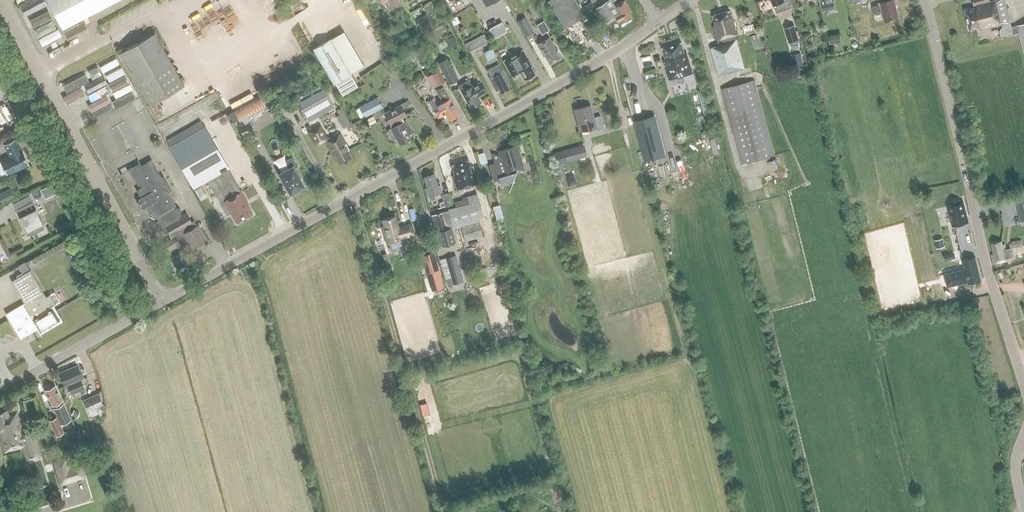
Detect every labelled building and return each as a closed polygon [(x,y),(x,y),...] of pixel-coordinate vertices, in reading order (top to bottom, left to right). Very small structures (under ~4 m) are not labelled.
[(20,8),(24,15),(44,4),(42,0),(35,0),(20,8)] [(62,29),(116,0),(47,0),(62,29)] [(402,4),(399,0),(390,0),(395,8),(402,4)] [(570,24),(583,15),(573,0),(554,0),(570,24)] [(592,9),(605,1),(604,0),(597,0),(589,4),(592,9)] [(595,8),(604,23),(615,17),(617,21),(624,17),(626,21),(632,17),(630,14),(632,13),(624,0),(614,6),(611,0),(609,0),(595,8)] [(777,13),(787,9),(784,0),(772,0),(777,13)] [(826,3),(832,1),(832,0),(820,0),(823,11),(828,10),(826,3)] [(894,0),(889,0),(880,2),(880,4),(873,6),(875,14),(882,12),(885,22),(899,18),(894,0)] [(1004,0),(992,0),(989,1),(989,0),(972,0),(973,5),(974,5),(975,7),(964,10),(969,30),(978,28),(978,31),(997,26),(1000,37),(1019,32),(1023,53),(1023,23),(1011,27),(1004,0)] [(735,35),(738,34),(734,20),(732,21),(730,11),(712,15),(715,26),(713,26),(718,45),(711,48),(719,76),(745,69),(735,35)] [(42,46),(64,35),(56,19),(48,22),(46,18),(31,25),(42,46)] [(525,18),(517,22),(525,37),(533,33),(525,18)] [(424,19),(418,22),(423,31),(429,28),(424,19)] [(543,33),(549,30),(543,21),(538,24),(543,33)] [(798,40),(794,26),(785,28),(790,43),(798,40)] [(750,34),(752,41),(763,38),(761,31),(750,34)] [(59,41),(62,48),(81,38),(78,32),(59,41)] [(119,53),(148,105),(184,85),(154,33),(142,40),(141,38),(136,40),(137,42),(119,53)] [(465,44),(470,53),(489,43),(484,34),(465,44)] [(841,34),(829,34),(829,43),(841,42),(841,34)] [(453,36),(445,40),(449,48),(457,44),(453,36)] [(543,55),(544,55),(550,64),(560,58),(555,49),(556,48),(549,37),(537,44),(543,55)] [(342,95),(357,86),(350,74),(350,73),(330,38),(312,49),(333,84),(334,83),(342,95)] [(685,52),(684,53),(681,42),(662,48),(665,59),(663,60),(669,79),(692,73),(685,52)] [(498,60),(495,54),(492,48),(483,52),(489,64),(498,60)] [(512,76),(520,72),(524,80),(535,74),(531,66),(532,66),(523,49),(503,60),(512,76)] [(800,53),(792,54),(794,67),(803,65),(800,53)] [(458,79),(447,58),(438,63),(449,84),(458,79)] [(98,68),(105,84),(125,75),(118,59),(98,68)] [(506,84),(509,83),(503,71),(502,71),(498,64),(487,70),(491,77),(490,77),(497,90),(499,89),(501,93),(509,89),(506,84)] [(445,81),(439,70),(432,74),(438,85),(445,81)] [(468,79),(458,85),(470,107),(478,102),(476,99),(478,98),(477,96),(485,92),(479,81),(471,86),(468,79)] [(742,164),(774,155),(754,80),(722,89),(742,164)] [(434,98),(426,102),(434,116),(437,115),(438,117),(444,114),(444,115),(445,114),(448,119),(458,114),(443,87),(436,91),(443,102),(438,105),(434,98)] [(323,89),(297,103),(307,122),(333,107),(323,89)] [(703,90),(698,91),(706,120),(711,119),(703,90)] [(103,93),(98,95),(104,111),(110,109),(103,93)] [(265,93),(233,110),(239,121),(271,104),(265,93)] [(96,117),(103,114),(95,94),(88,97),(96,117)] [(139,98),(132,102),(133,105),(138,103),(142,110),(145,108),(139,98)] [(364,116),(364,117),(382,107),(377,98),(359,107),(359,108),(364,116)] [(95,119),(88,102),(80,105),(79,102),(72,105),(81,125),(95,119)] [(387,132),(391,138),(393,139),(397,137),(400,143),(410,138),(408,135),(412,133),(405,120),(401,123),(399,119),(406,116),(400,105),(383,113),(391,128),(388,130),(387,132)] [(581,131),(595,127),(596,130),(603,128),(600,116),(593,118),(590,105),(575,109),(581,131)] [(342,108),(337,111),(339,115),(340,114),(347,126),(349,130),(353,128),(342,108)] [(654,116),(635,121),(645,160),(665,155),(654,116)] [(325,139),(334,157),(336,156),(341,164),(351,158),(346,150),(349,149),(340,133),(330,139),(329,136),(327,138),(320,125),(309,132),(316,144),(325,139)] [(219,151),(215,144),(205,126),(171,146),(194,187),(213,177),(226,199),(222,202),(229,215),(231,214),(237,224),(253,214),(245,201),(247,200),(241,191),(238,192),(225,169),(228,168),(219,151)] [(10,156),(0,161),(7,175),(16,170),(18,173),(25,170),(23,167),(29,164),(22,150),(21,150),(15,138),(4,144),(10,156)] [(519,163),(520,163),(521,162),(521,161),(521,160),(521,159),(520,159),(520,158),(519,158),(517,151),(518,151),(516,145),(502,150),(504,155),(501,156),(491,153),(494,163),(488,165),(493,181),(499,180),(501,185),(512,181),(508,193),(509,193),(519,163)] [(554,153),(557,163),(586,155),(583,145),(554,153)] [(484,151),(477,153),(481,164),(488,161),(484,151)] [(299,190),(298,188),(303,186),(294,168),(298,166),(292,156),(284,161),(288,169),(279,174),(290,193),(292,192),(293,193),(299,190)] [(136,190),(140,197),(138,199),(137,202),(138,204),(140,206),(143,207),(145,206),(149,213),(151,212),(154,217),(156,217),(157,218),(157,220),(156,221),(155,223),(156,224),(158,225),(158,227),(160,228),(162,229),(164,231),(166,233),(168,234),(171,239),(164,242),(169,250),(180,244),(180,243),(181,242),(182,245),(184,244),(185,245),(188,243),(191,249),(207,240),(198,224),(197,225),(194,220),(192,222),(187,213),(180,217),(179,215),(181,214),(181,211),(180,209),(177,208),(175,208),(174,207),(176,206),(168,192),(171,190),(163,176),(161,177),(151,159),(141,165),(139,162),(127,169),(127,170),(129,169),(138,185),(139,184),(141,187),(136,190)] [(473,171),(471,171),(468,160),(452,165),(454,175),(453,176),(457,190),(477,184),(473,171)] [(440,183),(437,184),(434,173),(423,177),(427,187),(425,188),(428,196),(429,200),(436,198),(435,194),(442,192),(440,183)] [(565,177),(568,186),(577,184),(574,175),(565,177)] [(452,204),(448,192),(441,194),(445,207),(452,204)] [(0,196),(0,200),(2,204),(10,200),(6,193),(0,196)] [(454,202),(456,207),(448,209),(454,228),(461,227),(464,240),(482,235),(477,217),(482,216),(476,194),(462,198),(463,199),(454,202)] [(966,217),(964,210),(963,203),(960,204),(959,200),(950,202),(951,206),(947,207),(952,226),(962,223),(961,219),(966,217)] [(17,209),(21,216),(19,217),(27,232),(26,230),(28,229),(31,235),(44,229),(41,225),(43,224),(41,219),(32,202),(17,209)] [(497,220),(504,218),(500,204),(493,206),(497,220)] [(449,218),(447,211),(442,212),(431,215),(436,232),(439,231),(443,245),(453,242),(449,227),(447,228),(444,220),(449,218)] [(410,224),(398,228),(394,216),(382,220),(384,226),(382,227),(387,243),(403,239),(402,237),(413,234),(410,224)] [(973,230),(955,232),(957,249),(975,247),(973,230)] [(993,254),(991,255),(993,264),(1007,261),(1009,260),(1008,258),(1013,257),(1012,251),(1007,253),(1005,245),(1003,246),(1002,246),(1001,242),(991,244),(993,254)] [(433,252),(422,255),(425,267),(437,264),(433,252)] [(456,255),(446,257),(453,283),(463,280),(456,255)] [(965,269),(944,274),(947,286),(968,281),(968,283),(981,280),(975,257),(962,260),(965,269)] [(30,271),(12,281),(25,303),(12,310),(11,310),(14,315),(9,319),(14,328),(20,325),(22,330),(27,327),(30,332),(37,328),(39,333),(60,320),(52,306),(60,302),(54,292),(46,297),(30,271)] [(83,379),(78,366),(60,373),(66,386),(68,385),(72,395),(85,389),(81,380),(83,379)] [(56,386),(47,390),(50,399),(50,400),(53,406),(56,405),(57,407),(55,408),(58,417),(50,421),(56,437),(64,433),(60,425),(71,421),(62,402),(63,402),(60,394),(59,395),(56,386)] [(84,401),(88,412),(103,406),(98,395),(84,401)] [(17,413),(8,415),(7,410),(0,412),(0,424),(1,426),(3,426),(4,431),(0,433),(0,434),(0,436),(4,450),(20,446),(25,445),(28,454),(29,456),(32,457),(35,456),(37,455),(37,452),(29,423),(30,429),(25,430),(26,432),(22,433),(17,413)] [(69,466),(67,456),(52,460),(59,485),(86,478),(81,463),(69,466)]
